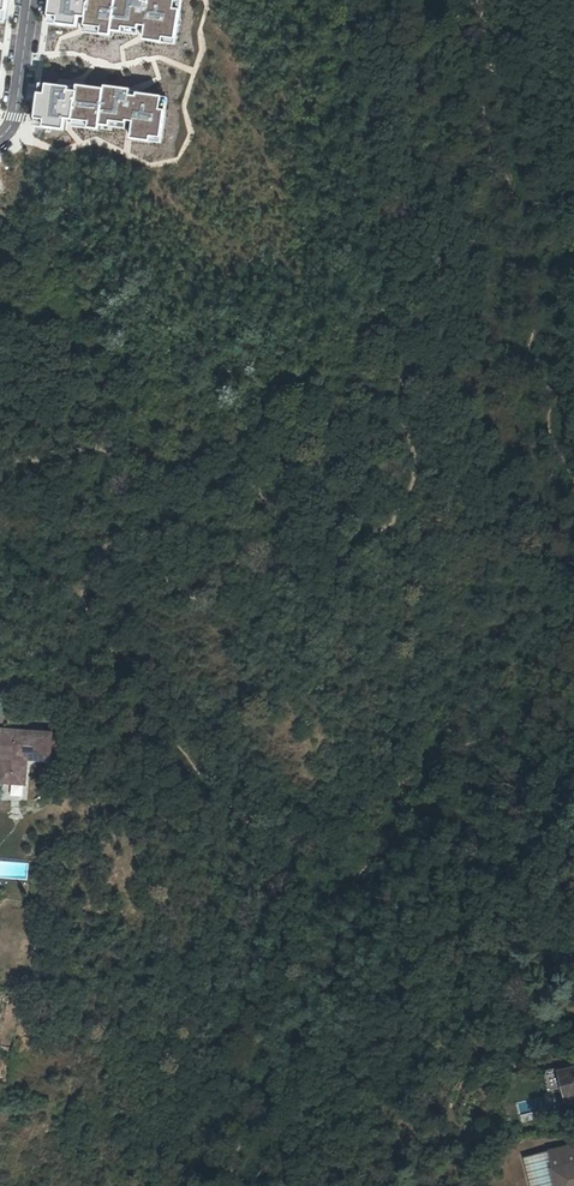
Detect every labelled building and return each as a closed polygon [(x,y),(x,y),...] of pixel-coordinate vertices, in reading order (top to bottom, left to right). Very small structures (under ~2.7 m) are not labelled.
[(6,20),(9,0),(0,0),(0,19),(6,20)] [(148,0),(122,0),(122,1),(112,0),(55,0),(53,22),(63,24),(62,30),(83,33),(84,22),(91,23),(90,31),(107,33),(106,39),(115,40),(116,35),(126,36),(127,31),(143,33),(143,29),(151,30),(149,45),(167,47),(168,42),(181,44),(184,14),(179,14),(181,1),(175,0),(155,0),(154,7),(147,6),(148,0)] [(135,87),(110,84),(110,88),(83,84),(82,91),(74,90),(75,85),(43,81),(38,126),(69,130),(70,118),(93,121),(92,128),(105,130),(105,126),(115,127),(116,121),(130,122),(130,121),(136,121),(134,139),(156,142),(157,136),(167,137),(170,109),(164,108),(166,95),(142,93),(141,95),(134,94),(135,87)] [(2,732),(0,753),(0,784),(25,786),(27,760),(50,762),(51,737),(2,732)] [(559,1073),(565,1098),(573,1096),(573,1070),(559,1073)] [(519,1114),(548,1110),(546,1097),(518,1101),(519,1114)] [(533,1164),(538,1185),(573,1185),(573,1154),(533,1164)]
